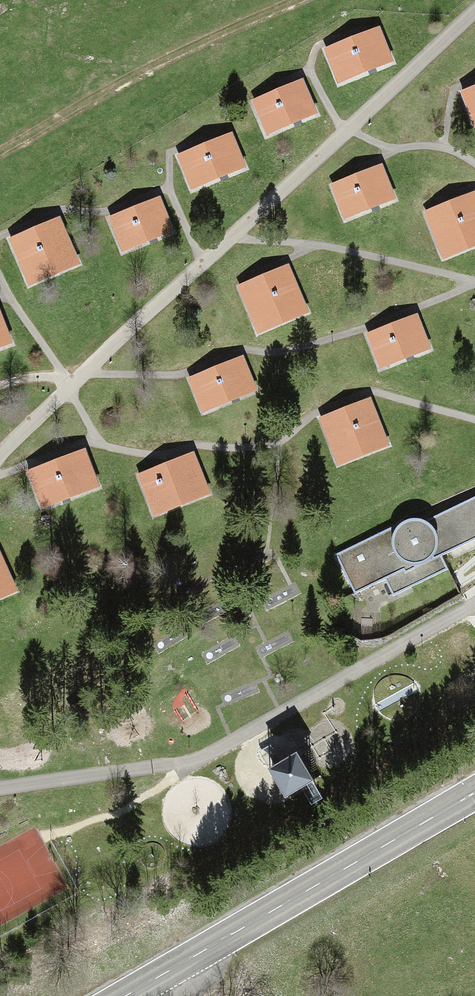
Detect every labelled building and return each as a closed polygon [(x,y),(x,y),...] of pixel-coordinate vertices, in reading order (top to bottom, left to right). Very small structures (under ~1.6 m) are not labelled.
[(380,26),(325,48),(339,83),(394,62),(380,26)] [(303,79),(253,99),(265,131),(316,111),(303,79)] [(461,91),(474,127),(474,86),(461,91)] [(233,132),(177,155),(191,190),(248,167),(233,132)] [(378,170),(328,190),(340,222),(390,202),(378,170)] [(425,211),(441,256),(474,244),(474,197),(474,194),(425,211)] [(160,197),(110,217),(124,251),(174,231),(160,197)] [(61,217),(10,238),(30,286),(81,265),(61,217)] [(288,264),(238,285),(258,334),(309,313),(288,264)] [(13,343),(0,308),(0,348),(13,343)] [(417,313),(366,333),(380,368),(431,348),(417,313)] [(244,356),(188,378),(202,413),(258,391),(244,356)] [(371,397),(319,417),(338,466),(390,445),(371,397)] [(85,449),(25,473),(40,510),(99,486),(85,449)] [(194,451),(137,475),(154,517),(212,493),(194,451)] [(337,553),(356,592),(385,578),(393,595),(447,569),(440,555),(474,538),(474,498),(427,521),(423,519),(419,518),(414,518),(409,519),(337,553)] [(18,592),(0,551),(0,600),(18,592)]
